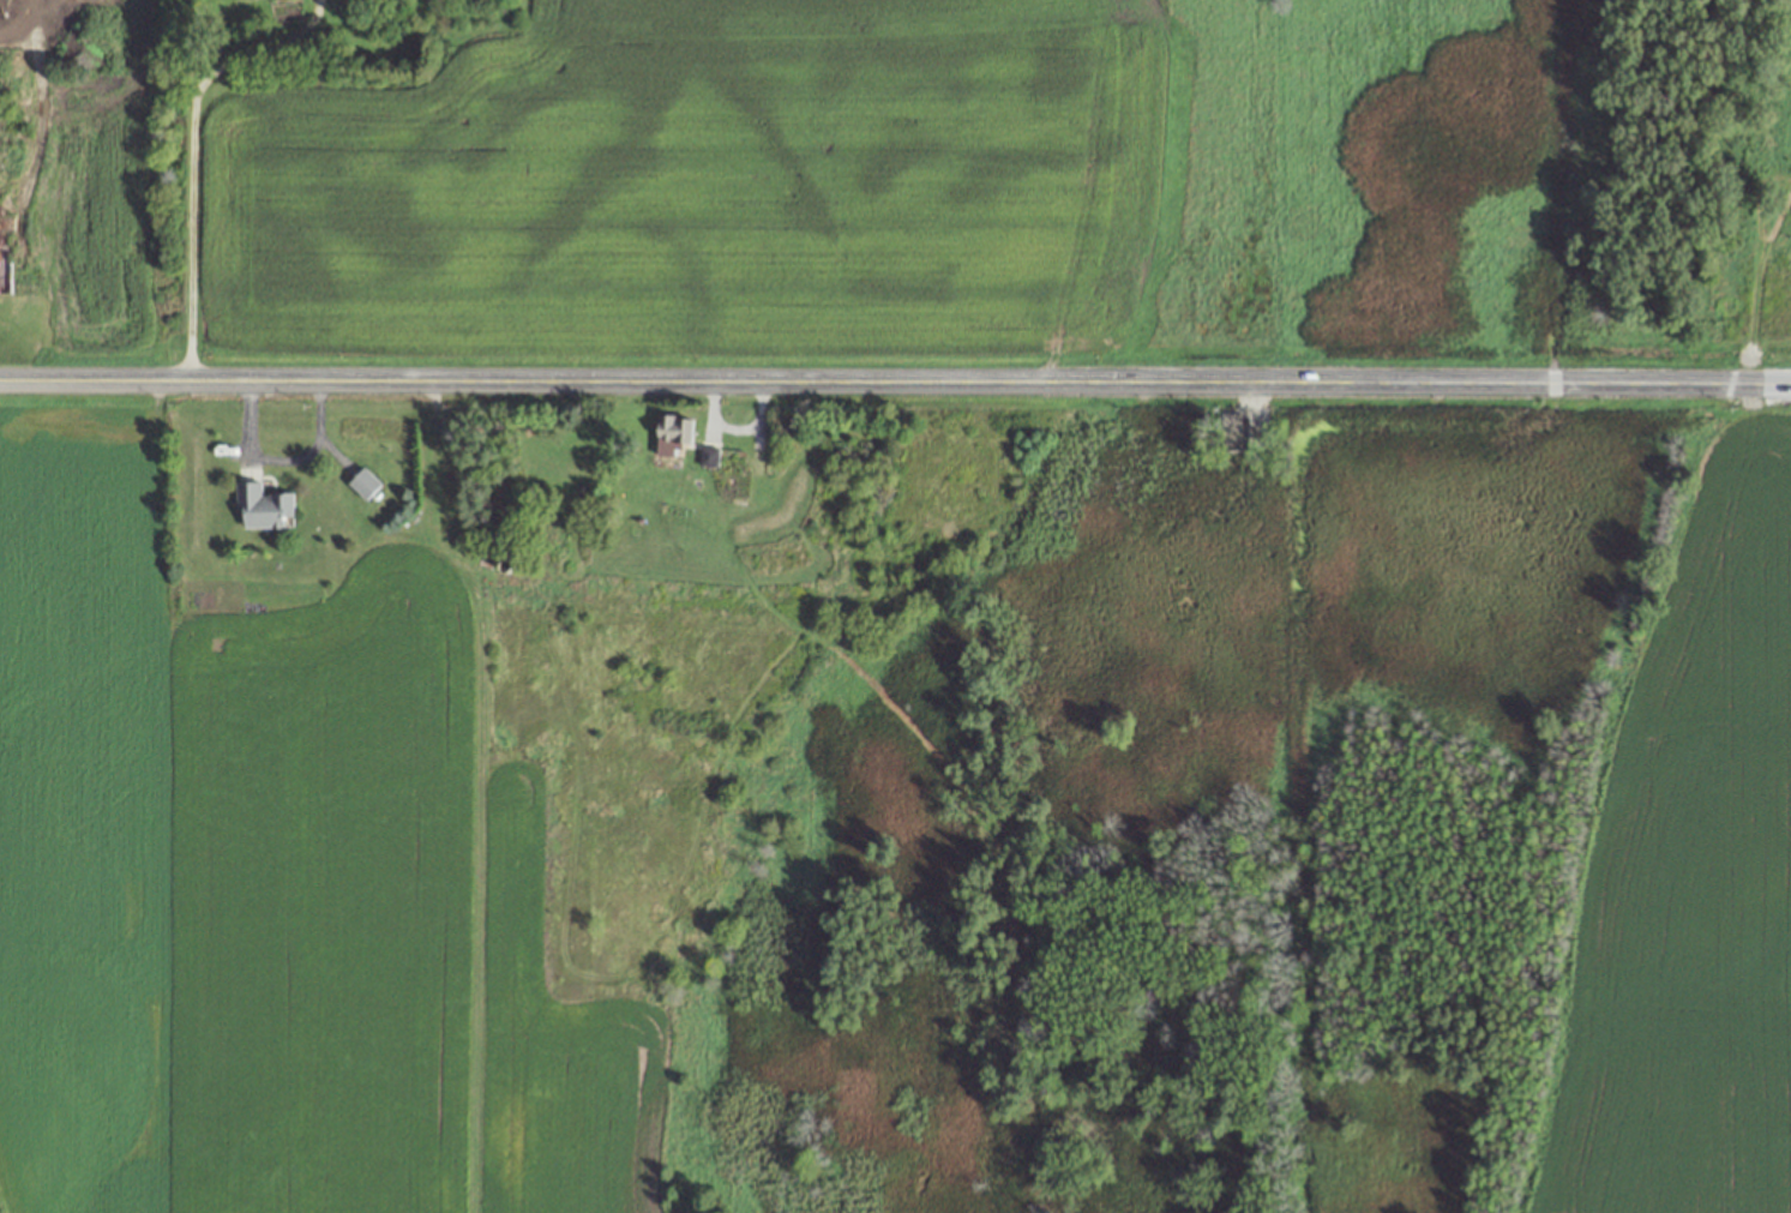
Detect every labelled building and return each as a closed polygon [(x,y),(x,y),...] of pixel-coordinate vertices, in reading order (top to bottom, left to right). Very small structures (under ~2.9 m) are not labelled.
[(691,441),(692,415),(656,414),(654,465),(677,465),(678,441),(691,441)] [(701,464),(717,464),(717,447),(701,447),(701,464)] [(346,483),(364,501),(381,484),(363,466),(346,483)] [(241,528),(284,528),(285,517),(293,517),(293,494),(260,494),(260,482),(241,482),(241,528)]
